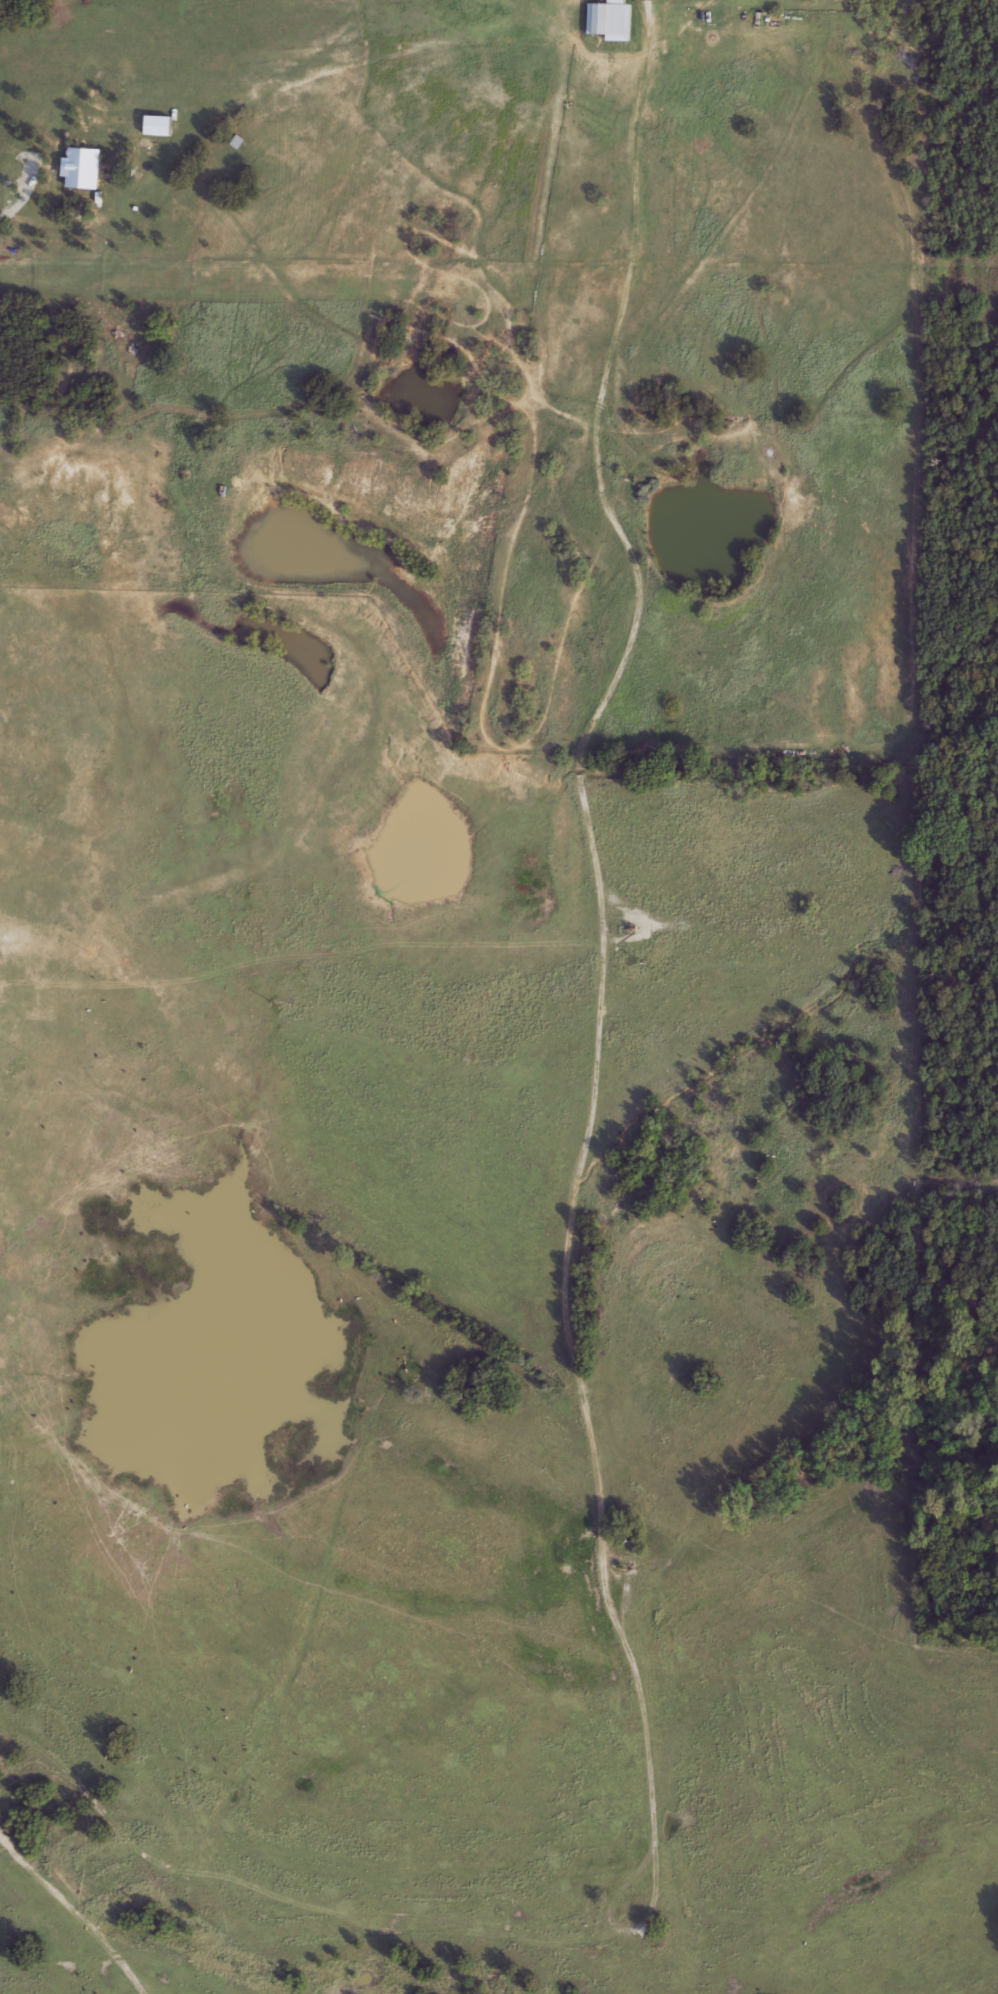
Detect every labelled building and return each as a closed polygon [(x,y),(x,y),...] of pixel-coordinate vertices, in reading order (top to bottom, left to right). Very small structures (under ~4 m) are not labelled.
[(584,33),(584,2),(625,2),(625,33),(584,33)]
